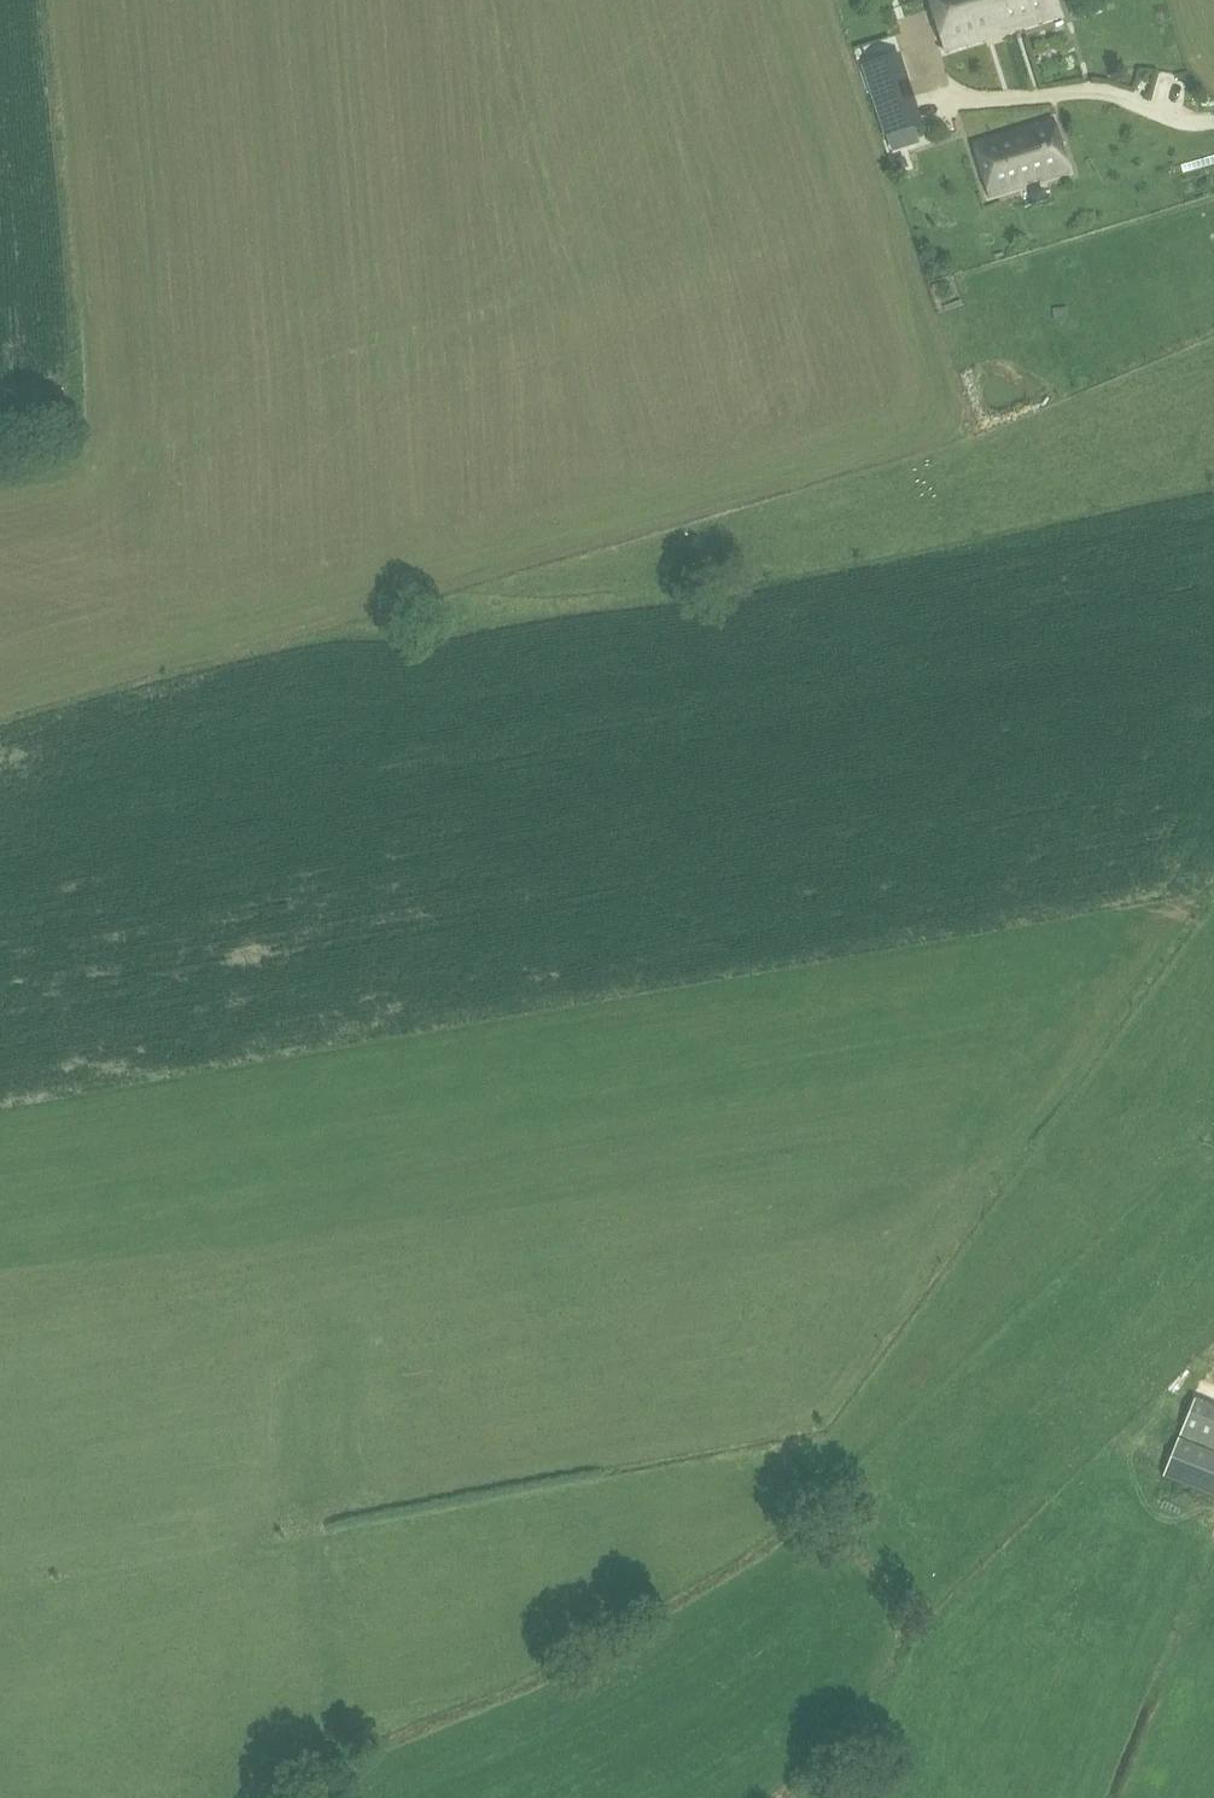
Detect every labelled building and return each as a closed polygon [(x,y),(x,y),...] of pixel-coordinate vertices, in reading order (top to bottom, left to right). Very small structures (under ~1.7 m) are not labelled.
[(944,52),(1059,17),(1054,0),(928,0),(944,52)] [(895,55),(862,66),(885,136),(918,126),(895,55)] [(1068,168),(1052,115),(972,139),(988,192),(1023,182),(1022,178),(1039,173),(1040,177),(1068,168)] [(1178,1440),(1163,1475),(1213,1496),(1213,1456),(1178,1440)]
